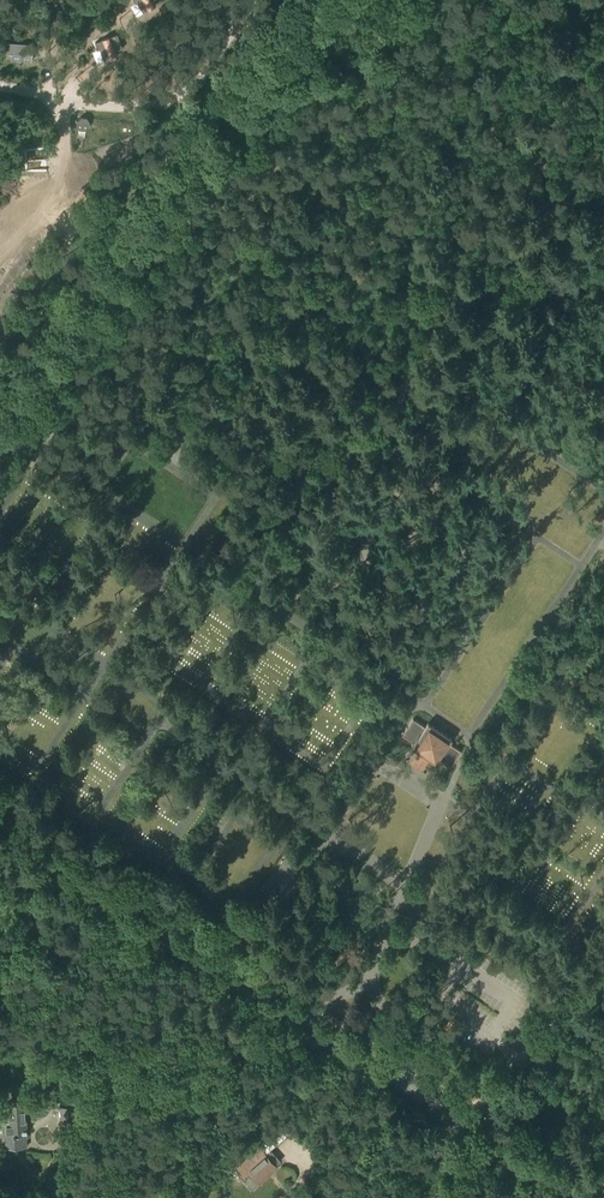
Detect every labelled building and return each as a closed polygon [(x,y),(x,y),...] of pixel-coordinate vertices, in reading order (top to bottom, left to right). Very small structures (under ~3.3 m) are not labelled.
[(135,4),(137,3),(143,13),(155,5),(153,1),(154,0),(133,0),(135,4)] [(118,34),(95,42),(98,50),(100,50),(104,60),(118,55),(116,51),(123,49),(118,34)] [(4,42),(3,53),(12,53),(32,55),(33,44),(4,42)] [(85,130),(89,127),(90,122),(87,118),(82,117),(77,120),(77,125),(80,129),(85,130)] [(425,727),(413,719),(402,735),(414,743),(411,747),(419,752),(415,758),(424,764),(428,758),(436,763),(438,759),(450,767),(461,751),(449,743),(452,739),(428,723),(425,727)] [(286,855),(280,866),(285,869),(292,859),(286,855)] [(2,1122),(3,1147),(27,1146),(24,1100),(8,1101),(9,1122),(2,1122)] [(60,1107),(61,1124),(73,1123),(72,1107),(60,1107)] [(276,1125),(258,1141),(267,1151),(285,1135),(276,1125)] [(246,1146),(240,1152),(244,1157),(251,1151),(246,1146)] [(271,1171),(272,1172),(277,1167),(275,1165),(280,1161),(271,1151),(267,1155),(262,1149),(238,1170),(252,1186),(257,1182),(258,1182),(271,1171)] [(321,1149),(316,1154),(321,1159),(327,1154),(321,1149)] [(49,1187),(58,1197),(65,1197),(70,1194),(58,1179),(49,1187)]
